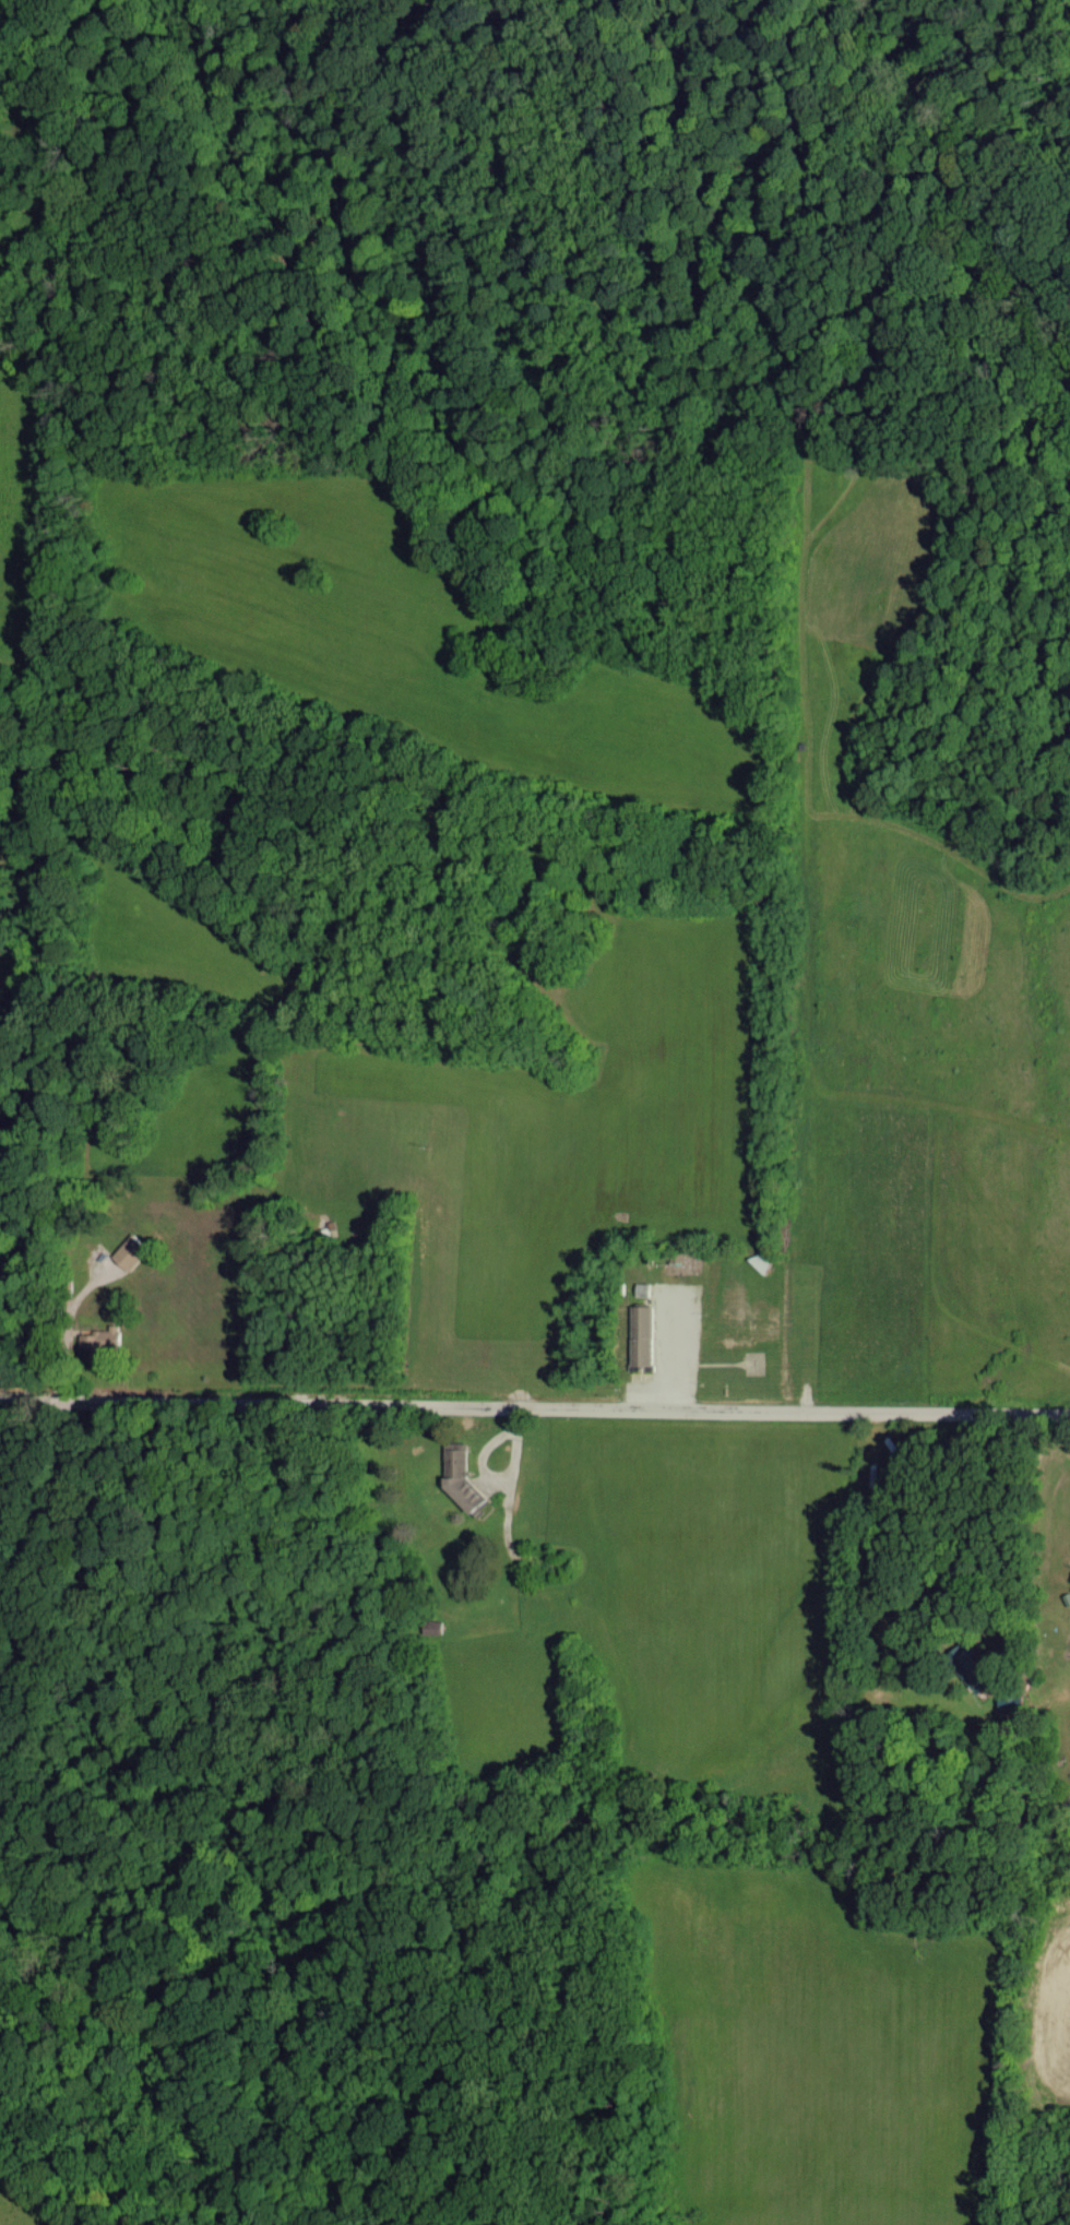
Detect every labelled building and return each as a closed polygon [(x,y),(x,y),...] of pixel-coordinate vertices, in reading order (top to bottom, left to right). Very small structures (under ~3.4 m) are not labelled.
[(139,1256),(132,1250),(138,1243),(128,1234),(107,1256),(124,1272),(139,1256)] [(628,1305),(627,1364),(648,1365),(649,1306),(628,1305)] [(78,1333),(78,1346),(118,1347),(118,1327),(93,1327),(93,1333),(78,1333)]
